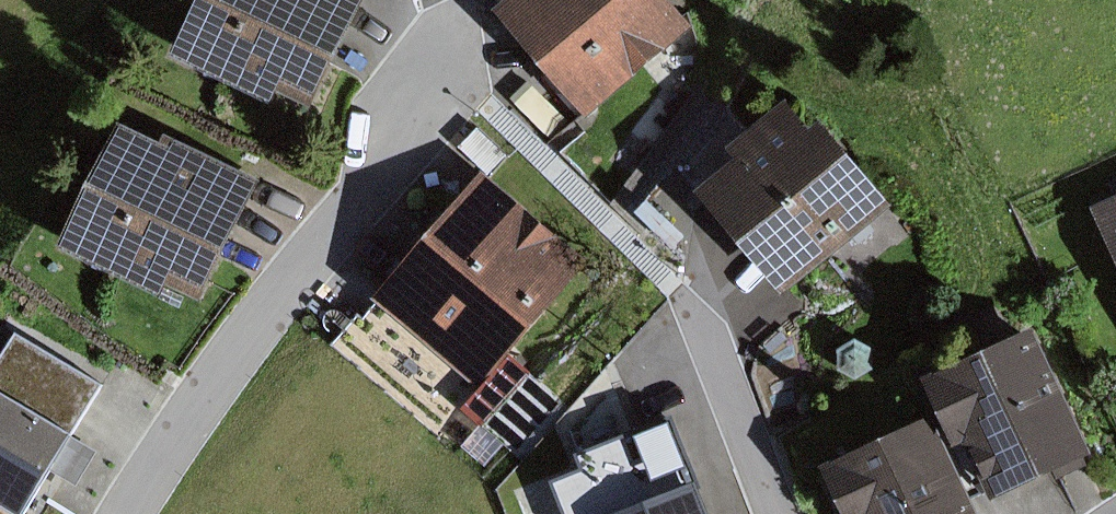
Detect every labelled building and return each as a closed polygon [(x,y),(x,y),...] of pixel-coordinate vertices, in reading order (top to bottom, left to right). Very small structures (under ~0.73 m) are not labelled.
[(184,53),(281,101),(285,91),(322,109),(376,0),(210,0),(184,53)] [(663,0),(495,0),(481,12),(570,120),(684,26),(663,0)] [(727,158),(683,193),(766,298),(884,205),(800,100),(788,109),(779,99),(718,147),(727,158)] [(134,123),(73,244),(171,293),(175,283),(211,301),(271,181),(176,134),(172,142),(134,123)] [(582,262),(469,170),(362,299),(474,392),(582,262)] [(1078,209),(1115,296),(1115,192),(1078,209)] [(923,388),(910,394),(919,413),(934,446),(948,439),(976,501),(1045,470),(1050,481),(1081,466),(1076,456),(1082,453),(1022,325),(916,373),(923,388)] [(0,376),(0,513),(35,513),(61,473),(82,486),(104,452),(80,438),(112,386),(27,333),(0,376)] [(806,483),(820,513),(965,513),(934,446),(919,413),(812,462),(819,477),(806,483)] [(662,416),(566,454),(572,468),(540,481),(553,513),(701,513),(662,416)]
